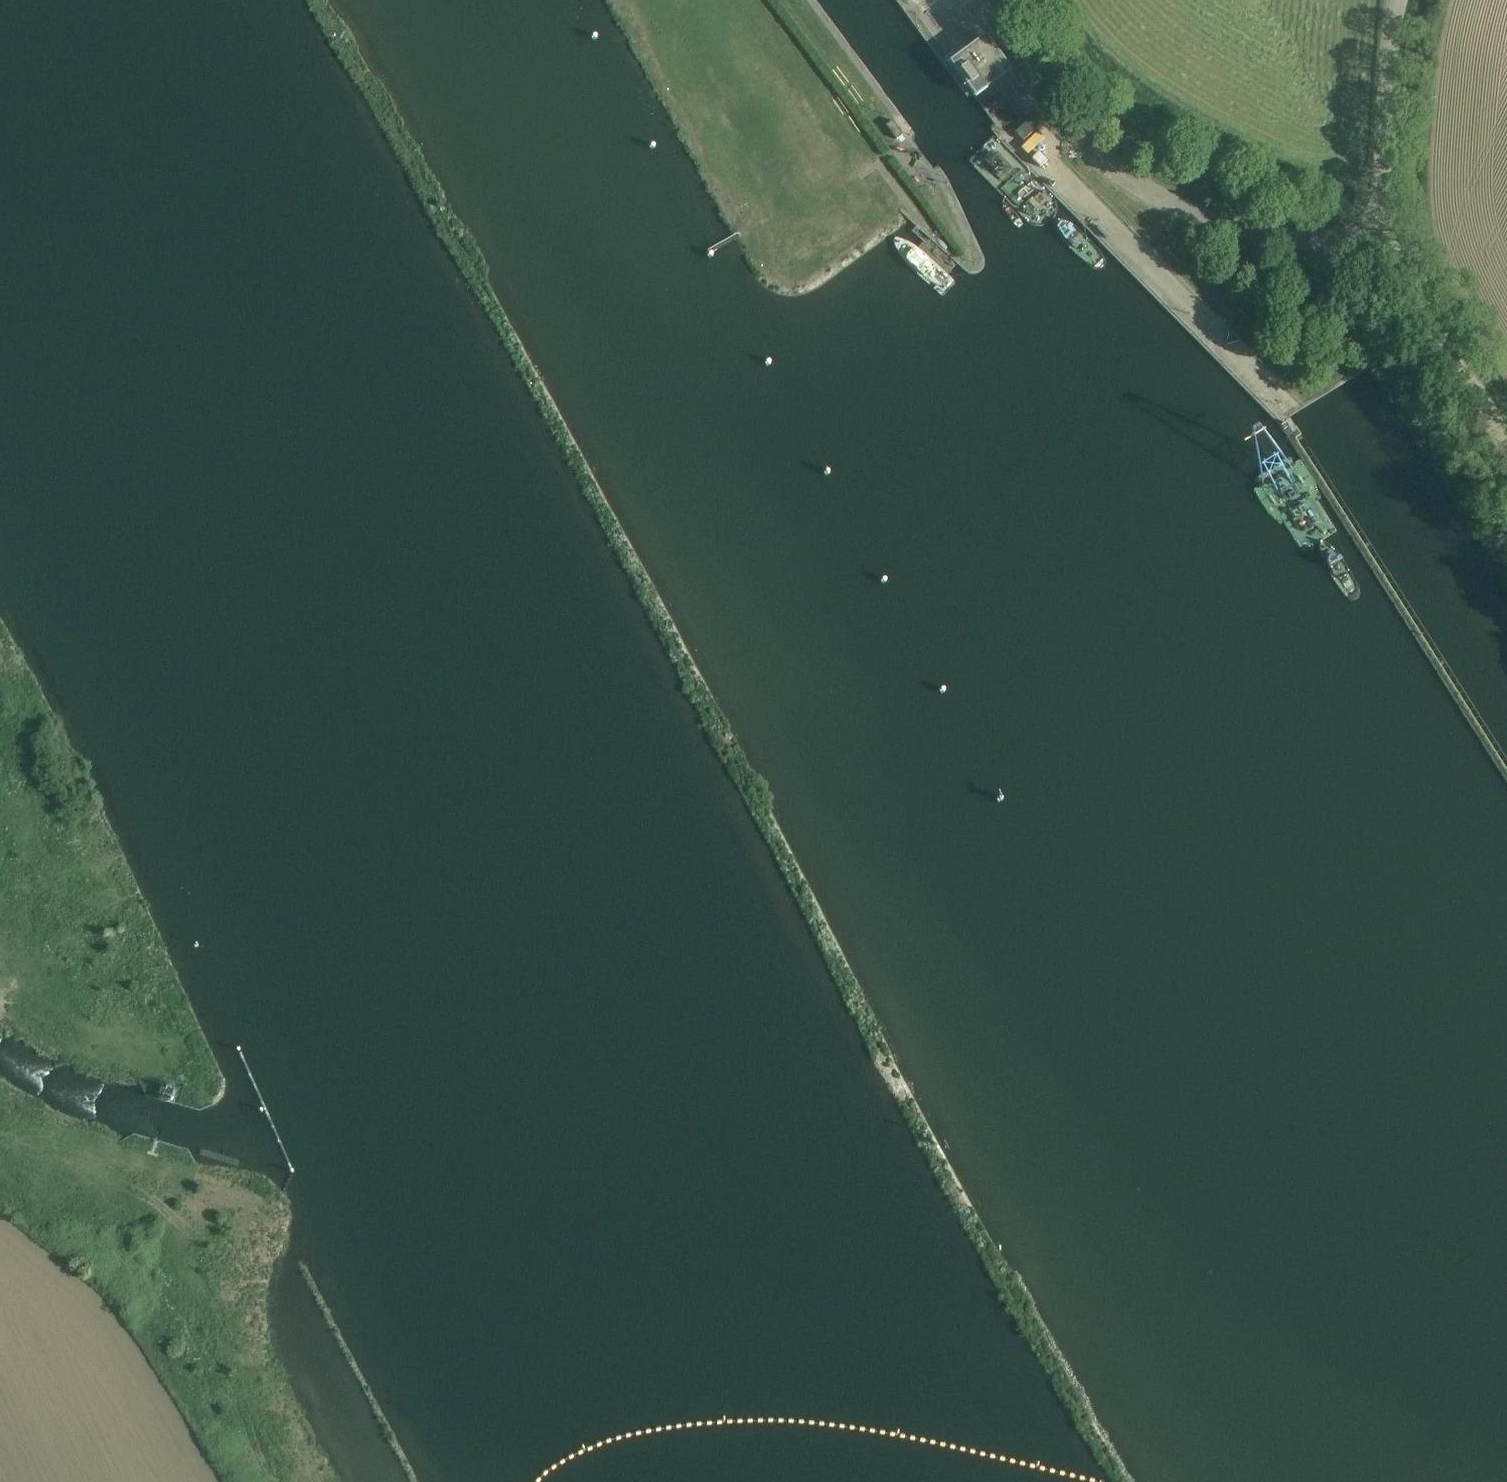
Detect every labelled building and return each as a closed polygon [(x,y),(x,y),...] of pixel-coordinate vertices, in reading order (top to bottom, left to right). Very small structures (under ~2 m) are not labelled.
[(1013,68),(985,34),(949,62),(976,97),(977,96),(1013,68)]
